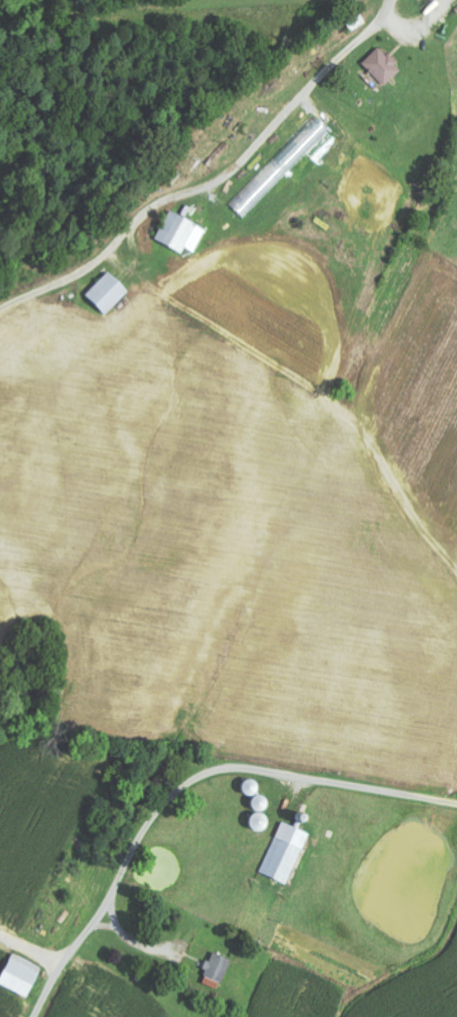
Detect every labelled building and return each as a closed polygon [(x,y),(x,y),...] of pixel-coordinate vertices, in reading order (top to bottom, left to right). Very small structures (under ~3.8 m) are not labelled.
[(363,63),(385,86),(402,69),(381,47),(363,63)] [(231,206),(245,219),(322,142),(330,149),(339,139),(318,118),(231,206)] [(207,229),(169,211),(156,241),(182,253),(185,248),(196,253),(207,229)] [(106,315),(127,292),(108,274),(86,296),(106,315)] [(256,873),(280,824),(306,837),(282,886),(256,873)] [(21,999),(0,988),(0,970),(8,954),(37,969),(21,999)] [(227,961),(215,992),(198,985),(203,972),(199,971),(203,961),(206,963),(210,955),(227,961)]
